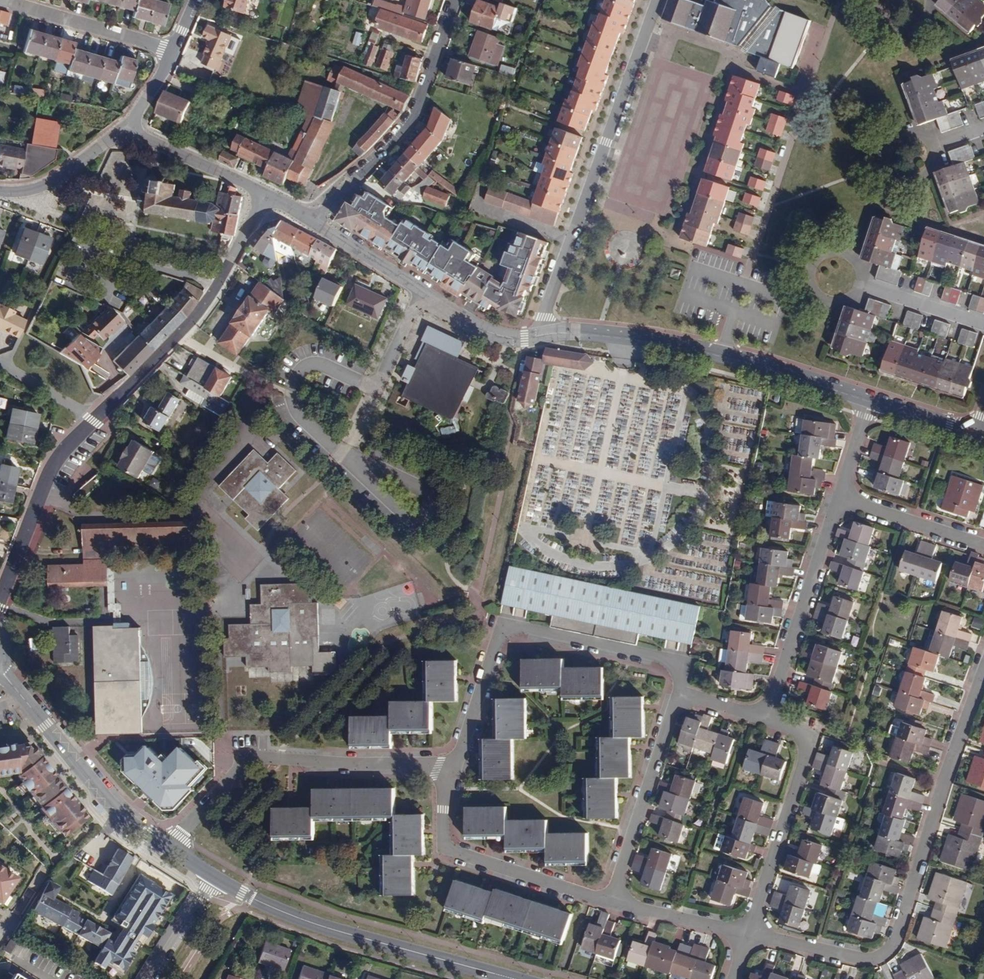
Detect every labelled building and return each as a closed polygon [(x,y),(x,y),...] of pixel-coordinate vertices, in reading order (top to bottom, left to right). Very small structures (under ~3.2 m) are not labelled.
[(136,0),(120,0),(118,6),(133,11),(136,0)] [(133,11),(132,17),(147,21),(153,0),(136,0),(133,11)] [(147,21),(162,25),(168,3),(157,0),(153,0),(147,21)] [(224,7),(244,14),(249,0),(227,0),(224,7)] [(400,15),(401,8),(378,0),(376,0),(374,7),(400,15)] [(407,8),(405,14),(426,20),(431,0),(409,0),(407,8)] [(623,34),(635,0),(606,0),(598,22),(595,21),(579,67),(581,68),(570,99),(568,99),(560,121),(585,130),(592,109),(596,111),(608,75),(605,74),(620,33),(623,34)] [(714,2),(708,0),(707,0),(705,6),(688,0),(669,0),(662,19),(740,47),(751,32),(744,30),(747,22),(756,25),(771,5),(766,0),(715,0),(714,2)] [(937,5),(943,10),(947,5),(953,10),(960,0),(941,0),(937,5)] [(953,10),(958,14),(954,19),(959,23),(976,3),(972,0),(960,0),(953,10)] [(983,17),(983,5),(978,0),(976,3),(959,23),(965,28),(969,23),(975,29),(983,17)] [(502,8),(480,1),(472,22),(509,34),(518,8),(504,3),(502,8)] [(765,28),(780,9),(771,7),(771,6),(771,5),(756,25),(751,32),(740,47),(746,52),(762,32),(765,28)] [(949,14),(953,10),(947,5),(943,10),(949,14)] [(781,63),(794,68),(810,20),(780,9),(765,28),(769,30),(765,35),(762,32),(746,52),(762,57),(758,71),(776,78),(781,63)] [(958,14),(953,10),(949,14),(954,19),(958,14)] [(428,26),(382,11),(377,27),(423,42),(428,26)] [(744,30),(751,32),(756,25),(747,22),(744,30)] [(971,34),(975,29),(969,23),(965,28),(971,34)] [(208,27),(203,40),(211,43),(204,58),(205,59),(202,67),(216,72),(220,63),(222,64),(233,38),(208,27)] [(22,51),(37,56),(43,34),(28,29),(22,51)] [(381,32),(374,30),(369,44),(371,45),(364,64),(372,66),(379,47),(375,46),(381,32)] [(500,38),(480,31),(471,56),(491,63),(498,65),(505,46),(498,44),(500,38)] [(37,56),(52,60),(58,38),(43,34),(37,56)] [(52,60),(67,64),(72,48),(74,42),(58,38),(52,60)] [(387,50),(388,50),(389,45),(385,43),(376,67),(380,69),(387,50)] [(72,48),(67,64),(66,70),(81,75),(88,53),(72,48)] [(394,53),(388,50),(387,50),(380,69),(387,72),(394,53)] [(975,60),(982,58),(979,50),(972,53),(975,60)] [(81,75),(96,79),(103,57),(88,53),(81,75)] [(976,85),(983,82),(983,64),(982,58),(975,60),(972,53),(965,55),(976,85)] [(416,82),(423,59),(408,55),(405,68),(399,66),(396,76),(416,82)] [(962,90),(976,85),(965,55),(958,58),(960,65),(954,67),(958,79),(962,90)] [(118,62),(114,78),(129,82),(136,60),(120,56),(118,62)] [(112,84),(114,78),(118,62),(103,57),(96,79),(112,84)] [(960,65),(958,58),(951,60),(954,67),(960,65)] [(471,85),(476,66),(455,59),(448,79),(471,85)] [(339,82),(345,69),(334,65),(327,81),(338,86),(339,82)] [(500,72),(515,77),(516,70),(502,65),(500,72)] [(346,68),(345,69),(339,82),(344,84),(375,98),(405,111),(411,97),(400,92),(403,85),(393,81),(392,83),(382,79),(380,83),(346,68)] [(2,91),(8,73),(0,71),(0,91),(2,91)] [(908,97),(934,88),(937,87),(932,74),(908,82),(911,89),(906,91),(908,97)] [(735,75),(727,99),(730,101),(726,114),(722,113),(715,135),(719,136),(707,171),(733,180),(744,143),(742,143),(748,123),(751,124),(756,109),(753,108),(761,84),(735,75)] [(307,114),(317,117),(332,122),(339,99),(342,100),(345,93),(342,92),(342,90),(337,88),(336,87),(335,89),(306,81),(297,111),(307,114)] [(934,88),(908,97),(911,104),(915,102),(918,108),(939,101),(934,88)] [(796,96),(781,91),(779,99),(793,104),(796,96)] [(166,92),(158,113),(183,123),(185,120),(190,122),(195,108),(190,106),(192,103),(166,92)] [(943,133),(950,130),(944,115),(947,114),(942,100),(939,101),(918,108),(920,115),(915,117),(918,125),(937,118),(943,133)] [(983,118),(983,108),(982,101),(974,104),(980,119),(983,118)] [(437,107),(430,127),(443,140),(452,119),(437,107)] [(353,149),(362,157),(366,153),(382,138),(400,117),(392,110),(388,115),(386,113),(372,129),(353,149)] [(958,110),(951,112),(957,128),(964,125),(958,110)] [(944,115),(950,130),(957,128),(951,112),(947,114),(944,115)] [(250,139),(241,156),(268,169),(265,176),(284,185),(288,178),(296,161),(317,117),(307,114),(291,147),(289,147),(285,156),(250,139)] [(782,136),(788,118),(773,114),(768,131),(782,136)] [(332,122),(317,117),(296,161),(313,169),(336,123),(332,122)] [(35,118),(30,144),(48,147),(53,121),(35,118)] [(48,147),(55,148),(60,122),(53,121),(48,147)] [(422,136),(436,148),(443,140),(430,127),(422,136)] [(226,148),(241,156),(250,139),(227,128),(220,143),(227,146),(226,148)] [(554,226),(573,173),(570,171),(583,137),(557,128),(544,163),(547,165),(544,174),(534,202),(491,187),(486,201),(554,226)] [(422,136),(406,154),(420,166),(429,176),(435,171),(433,170),(432,172),(422,164),(436,148),(422,136)] [(26,143),(24,150),(21,168),(20,174),(31,176),(55,159),(57,149),(55,148),(48,147),(30,144),(26,143)] [(964,146),(969,160),(976,158),(971,143),(964,146)] [(21,168),(24,150),(0,146),(0,165),(21,168)] [(961,163),(965,162),(969,160),(964,146),(956,149),(961,163)] [(771,171),(777,153),(762,148),(756,167),(771,171)] [(970,176),(965,162),(961,163),(956,149),(948,151),(954,166),(935,172),(938,179),(943,177),(946,184),(970,176)] [(406,154),(391,171),(406,183),(420,166),(406,154)] [(313,169),(296,161),(288,178),(305,186),(307,184),(314,169),(313,169)] [(539,162),(535,171),(544,174),(547,165),(544,163),(539,162)] [(406,183),(391,171),(381,183),(395,195),(400,189),(406,195),(407,193),(411,188),(412,188),(406,183)] [(435,171),(429,176),(440,184),(457,195),(461,190),(435,171)] [(217,210),(218,201),(212,203),(190,199),(192,192),(189,191),(189,190),(188,189),(186,189),(185,190),(182,190),(180,197),(174,196),(176,184),(170,184),(170,182),(166,182),(167,178),(164,177),(163,181),(157,180),(156,176),(153,175),(150,175),(148,179),(151,184),(149,190),(145,189),(145,192),(148,193),(147,197),(145,207),(144,212),(146,212),(146,215),(148,215),(148,213),(208,222),(214,221),(217,210)] [(945,199),(975,189),(970,176),(946,184),(948,190),(943,192),(945,199)] [(764,191),(767,182),(752,177),(750,186),(764,191)] [(938,179),(940,187),(946,184),(943,177),(938,179)] [(693,212),(690,211),(681,239),(707,247),(714,225),(717,226),(730,187),(704,178),(693,212)] [(218,201),(217,210),(239,216),(243,197),(235,195),(237,189),(227,183),(224,193),(220,191),(218,201)] [(946,184),(940,187),(943,192),(948,190),(946,184)] [(428,187),(425,197),(440,203),(447,206),(451,196),(428,187)] [(975,189),(945,199),(948,208),(954,206),(956,212),(980,203),(975,189)] [(486,289),(493,278),(494,276),(479,267),(471,262),(473,259),(476,254),(454,239),(450,245),(445,241),(442,244),(434,238),(435,236),(406,219),(402,226),(388,217),(394,208),(369,192),(365,198),(361,195),(360,196),(356,203),(353,207),(349,205),(342,215),(343,219),(343,222),(345,223),(350,226),(377,243),(384,247),(387,249),(389,246),(404,255),(422,266),(429,271),(436,275),(443,279),(446,281),(443,284),(455,292),(457,288),(464,292),(481,303),(489,291),(486,289)] [(759,207),(762,197),(747,192),(744,202),(759,207)] [(145,207),(147,197),(140,195),(139,201),(139,205),(145,207)] [(217,210),(214,221),(212,231),(225,235),(235,237),(239,216),(217,210)] [(749,236),(755,220),(740,215),(734,231),(749,236)] [(873,223),(871,231),(896,239),(900,240),(905,227),(880,219),(878,225),(873,223)] [(276,239),(285,222),(282,220),(276,221),(269,224),(256,234),(253,238),(276,252),(271,237),(276,239)] [(271,237),(276,252),(291,246),(300,230),(285,222),(276,239),(271,237)] [(50,238),(24,229),(15,254),(41,263),(50,238)] [(337,250),(300,230),(291,246),(330,266),(337,250)] [(932,261),(941,232),(934,230),(932,236),(926,234),(922,248),(919,257),(932,261)] [(874,239),(872,246),(891,252),(896,239),(871,231),(869,237),(874,239)] [(528,289),(537,270),(535,269),(538,262),(540,263),(549,243),(522,232),(517,245),(514,244),(512,253),(508,251),(503,265),(512,268),(507,281),(504,285),(493,278),(486,289),(489,291),(481,303),(483,304),(489,308),(490,309),(494,303),(502,308),(518,314),(524,301),(528,289)] [(948,234),(941,232),(932,261),(946,265),(947,261),(953,242),(946,240),(948,234)] [(960,245),(953,242),(947,261),(961,266),(969,241),(962,239),(960,245)] [(961,266),(975,270),(981,251),(973,249),(976,243),(969,241),(961,266)] [(549,243),(540,263),(542,263),(544,259),(547,250),(549,243)] [(727,253),(742,258),(745,248),(730,243),(727,253)] [(875,279),(882,282),(887,266),(891,267),(896,254),(891,252),(872,246),(870,252),(865,250),(862,258),(881,264),(875,279)] [(975,270),(974,274),(983,277),(983,252),(981,251),(975,270)] [(904,257),(896,254),(891,267),(896,269),(900,270),(904,257)] [(330,266),(317,260),(315,263),(318,265),(316,270),(326,275),(330,266)] [(887,266),(882,282),(891,284),(896,269),(891,267),(887,266)] [(681,270),(674,268),(671,276),(679,279),(681,270)] [(900,270),(896,269),(891,284),(897,286),(902,271),(900,270)] [(539,271),(537,270),(528,289),(532,291),(535,284),(538,275),(539,271)] [(441,283),(443,279),(436,275),(433,278),(441,283)] [(914,292),(921,294),(926,279),(919,276),(914,292)] [(316,297),(335,305),(344,287),(324,278),(316,297)] [(926,279),(921,294),(930,297),(935,281),(926,279)] [(182,291),(197,301),(203,292),(185,280),(182,291)] [(245,345),(253,336),(270,310),(276,314),(286,299),(261,283),(225,336),(220,343),(238,355),(243,348),(245,345)] [(162,299),(146,284),(143,287),(158,302),(162,299)] [(942,301),(949,303),(954,288),(947,285),(942,301)] [(371,293),(356,286),(348,305),(379,318),(388,299),(372,292),(371,293)] [(186,315),(197,301),(182,291),(178,288),(178,290),(181,292),(116,358),(115,359),(113,361),(119,367),(122,369),(128,375),(186,315)] [(455,292),(462,296),(464,292),(457,288),(455,292)] [(954,288),(949,303),(957,305),(962,290),(954,288)] [(969,310),(976,312),(981,297),(974,294),(969,310)] [(850,316),(847,323),(865,329),(870,330),(874,316),(872,315),(876,300),(870,298),(865,313),(847,307),(844,314),(850,316)] [(880,318),(885,303),(876,300),(872,315),(874,316),(880,318)] [(26,320),(14,314),(15,310),(0,303),(0,328),(18,337),(26,320)] [(891,305),(885,303),(880,318),(886,320),(891,305)] [(124,322),(110,307),(108,306),(89,325),(103,340),(114,328),(115,331),(124,322)] [(904,326),(911,328),(916,313),(908,311),(904,326)] [(916,313),(911,328),(919,330),(923,316),(916,313)] [(931,334),(938,337),(943,322),(935,319),(931,334)] [(943,322),(938,337),(946,339),(951,324),(943,322)] [(840,327),(838,334),(861,342),(865,329),(847,323),(846,329),(840,327)] [(958,343),(965,346),(970,331),(963,328),(958,343)] [(970,331),(965,346),(972,348),(977,333),(970,331)] [(60,352),(70,359),(79,364),(80,366),(81,365),(87,369),(93,356),(96,359),(99,356),(98,355),(102,348),(78,334),(60,352)] [(865,343),(861,342),(838,334),(835,342),(841,343),(838,350),(860,358),(865,343)] [(896,374),(905,345),(892,340),(884,364),(891,366),(889,372),(896,374)] [(477,368),(428,345),(404,395),(436,409),(449,424),(449,426),(451,425),(451,424),(461,421),(461,422),(464,421),(462,417),(463,399),(477,368)] [(905,345),(896,374),(904,377),(906,370),(912,373),(918,355),(920,349),(905,345)] [(163,363),(185,376),(206,388),(221,397),(232,377),(180,346),(163,363)] [(553,365),(556,350),(547,348),(544,360),(529,357),(519,402),(522,402),(526,409),(532,404),(534,405),(544,363),(553,365)] [(587,355),(556,350),(553,365),(575,368),(580,366),(585,370),(594,362),(587,355)] [(931,359),(918,355),(912,373),(919,375),(917,381),(923,383),(931,359)] [(931,359),(923,383),(930,385),(932,379),(939,381),(946,359),(932,355),(931,359)] [(92,363),(96,359),(93,356),(87,369),(92,363)] [(943,389),(951,391),(960,362),(946,358),(946,359),(939,381),(945,383),(943,389)] [(960,362),(951,391),(958,394),(959,388),(967,390),(974,367),(960,362)] [(884,364),(884,365),(882,370),(889,372),(891,366),(884,364)] [(904,377),(910,379),(912,373),(906,370),(904,377)] [(206,388),(185,376),(180,384),(191,389),(187,397),(222,417),(231,403),(221,397),(206,388)] [(496,385),(493,387),(490,394),(487,394),(486,396),(486,398),(487,400),(493,402),(496,401),(503,404),(506,403),(510,394),(509,392),(502,389),(500,390),(499,390),(498,387),(496,385)] [(965,396),(967,390),(959,388),(958,394),(965,396)] [(181,399),(170,393),(159,410),(154,407),(145,422),(162,432),(181,399)] [(248,405),(253,397),(247,393),(242,402),(248,405)] [(38,414),(12,409),(7,438),(32,443),(38,414)] [(832,424),(808,420),(802,458),(796,458),(791,493),(816,496),(817,489),(823,490),(824,482),(827,483),(828,474),(814,472),(816,460),(822,461),(824,447),(838,450),(840,441),(836,440),(837,432),(831,432),(832,424)] [(158,448),(139,436),(135,444),(133,442),(126,452),(129,454),(124,461),(143,473),(149,462),(153,464),(155,460),(152,458),(158,448)] [(889,449),(876,445),(871,460),(884,464),(881,474),(876,473),(873,481),(879,483),(876,489),(900,497),(905,482),(898,480),(910,443),(893,438),(889,449)] [(270,465),(269,464),(269,463),(255,450),(229,477),(218,486),(225,492),(229,489),(236,495),(232,499),(247,513),(249,514),(245,519),(258,530),(289,498),(279,488),(296,470),(277,453),(270,460),(273,462),(270,465)] [(10,502),(17,468),(9,466),(10,460),(3,459),(2,465),(0,464),(0,467),(0,500),(10,502)] [(101,466),(76,485),(81,493),(107,475),(101,466)] [(967,505),(977,508),(983,487),(955,477),(944,511),(963,517),(965,510),(967,505)] [(229,489),(225,492),(232,499),(236,495),(229,489)] [(804,507),(779,503),(775,538),(793,540),(795,528),(808,530),(810,523),(807,523),(808,515),(803,514),(804,507)] [(965,510),(975,514),(977,508),(967,505),(965,510)] [(191,519),(83,517),(82,536),(87,536),(87,558),(95,558),(95,553),(101,553),(101,541),(190,542),(191,519)] [(853,535),(842,531),(839,539),(850,542),(844,558),(854,562),(851,569),(836,563),(833,573),(846,577),(842,587),(856,591),(871,549),(868,548),(874,530),(857,524),(853,535)] [(917,556),(907,553),(901,571),(936,583),(942,564),(932,561),(936,548),(921,543),(917,556)] [(791,553),(766,550),(761,586),(754,585),(749,621),(775,624),(776,617),(782,617),(783,609),(787,609),(788,601),(773,600),(775,587),(781,588),(783,575),(796,576),(797,568),(794,568),(795,561),(789,560),(791,553)] [(87,558),(82,558),(78,558),(77,580),(104,580),(105,558),(101,558),(101,553),(95,553),(95,558),(87,558)] [(969,554),(965,568),(957,565),(952,582),(983,592),(983,588),(983,569),(983,566),(983,560),(976,558),(977,556),(969,554)] [(46,579),(77,580),(78,558),(47,557),(46,579)] [(699,606),(507,568),(499,605),(551,615),(548,628),(636,645),(639,632),(692,643),(699,606)] [(310,583),(260,585),(261,603),(250,603),(250,606),(257,605),(257,615),(250,615),(251,623),(229,623),(229,638),(223,638),(224,657),(245,656),(245,667),(267,666),(267,673),(291,672),(291,666),(312,665),(312,671),(336,671),(335,651),(318,652),(317,601),(310,602),(310,583)] [(835,610),(822,605),(817,620),(830,625),(826,636),(839,641),(852,603),(838,599),(835,610)] [(966,619),(943,611),(929,653),(913,648),(894,708),(919,716),(921,709),(926,711),(929,703),(932,704),(934,696),(921,692),(925,678),(923,677),(926,669),(937,673),(942,657),(952,660),(957,648),(971,653),(976,636),(962,632),(966,619)] [(111,616),(111,623),(115,623),(115,627),(128,627),(128,617),(111,616)] [(114,647),(140,648),(140,628),(128,627),(115,627),(115,623),(111,623),(93,622),(91,732),(138,733),(139,713),(113,711),(114,647)] [(70,626),(54,627),(53,663),(77,663),(77,635),(70,635),(70,626)] [(756,635),(737,633),(734,654),(733,666),(732,671),(728,671),(726,687),(751,690),(752,681),(758,682),(758,675),(751,674),(753,662),(767,664),(769,648),(755,646),(756,635)] [(817,654),(812,652),(809,659),(814,661),(808,677),(818,680),(816,688),(801,682),(798,691),(811,695),(807,706),(825,712),(832,693),(827,692),(840,653),(819,646),(817,654)] [(139,713),(140,648),(114,647),(113,711),(139,713)] [(723,665),(733,666),(734,654),(724,653),(723,665)] [(410,722),(410,728),(430,727),(429,698),(453,697),(453,677),(446,678),(446,672),(452,672),(452,656),(423,657),(424,698),(389,700),(389,714),(347,715),(348,744),(369,743),(369,737),(374,737),(375,743),(390,742),(390,729),(405,728),(405,722),(410,722)] [(562,656),(521,657),(522,686),(562,686),(562,696),(604,696),(603,664),(562,664),(562,656)] [(643,697),(616,697),(616,736),(601,737),(601,778),(588,777),(588,819),(616,818),(617,778),(630,778),(630,737),(643,737),(643,697)] [(525,700),(496,700),(496,740),(483,740),(483,780),(512,780),(512,740),(526,740),(525,700)] [(693,721),(686,719),(678,743),(713,754),(710,761),(727,766),(734,741),(727,738),(728,732),(720,730),(718,736),(706,732),(711,719),(702,716),(701,719),(694,716),(693,721)] [(908,724),(901,721),(899,727),(890,724),(888,733),(896,736),(889,758),(908,764),(912,751),(926,756),(929,747),(925,746),(929,738),(922,736),(925,729),(919,727),(908,724)] [(67,727),(63,730),(69,738),(73,735),(67,727)] [(760,754),(750,751),(744,769),(780,780),(786,763),(774,759),(779,745),(764,740),(760,754)] [(55,777),(51,772),(49,773),(45,767),(46,766),(32,750),(31,751),(28,747),(13,749),(13,746),(0,748),(0,775),(21,772),(24,775),(19,779),(24,785),(21,788),(27,795),(29,794),(41,810),(39,811),(58,835),(59,834),(64,839),(87,820),(83,815),(84,815),(70,796),(68,798),(63,792),(65,790),(55,777)] [(141,760),(130,761),(130,773),(165,805),(177,804),(191,788),(186,784),(201,768),(181,748),(166,764),(149,750),(141,760)] [(832,759),(819,754),(814,769),(827,774),(823,786),(832,789),(829,797),(819,794),(813,810),(806,808),(804,815),(816,820),(813,831),(830,836),(844,793),(842,792),(854,754),(836,748),(832,759)] [(34,749),(32,750),(40,759),(41,758),(34,749)] [(975,760),(968,783),(983,788),(983,763),(975,760)] [(884,816),(882,824),(873,850),(900,859),(902,851),(906,852),(908,844),(910,845),(913,838),(903,835),(900,834),(901,830),(904,822),(902,821),(906,808),(918,812),(923,797),(911,793),(915,780),(896,774),(882,815),(884,816)] [(673,787),(660,782),(657,791),(665,793),(659,810),(669,813),(666,820),(656,817),(653,824),(668,829),(664,841),(682,846),(688,827),(687,826),(700,782),(677,775),(673,787)] [(313,816),(394,814),(392,786),(386,786),(386,792),(380,793),(379,787),(333,788),(333,794),(328,794),(327,788),(312,789),(313,807),(292,808),(292,814),(287,815),(286,808),(272,808),(272,837),(314,836),(313,816)] [(949,840),(942,862),(971,872),(983,832),(983,802),(964,795),(956,818),(965,821),(959,838),(957,843),(949,840)] [(762,803),(744,797),(731,838),(726,836),(721,851),(746,859),(748,851),(752,853),(754,846),(750,844),(753,833),(765,837),(771,820),(758,816),(762,803)] [(100,815),(104,811),(97,803),(93,807),(100,815)] [(506,807),(465,808),(465,837),(507,836),(507,850),(546,849),(547,863),(587,862),(586,833),(546,833),(546,819),(507,820),(506,807)] [(423,813),(394,814),(395,855),(384,855),(386,896),(415,895),(414,868),(408,868),(407,862),(413,861),(413,854),(425,854),(424,833),(417,833),(417,828),(423,827),(423,813)] [(882,815),(877,813),(875,818),(876,822),(882,824),(884,816),(882,815)] [(801,851),(789,847),(784,862),(790,864),(787,871),(812,879),(817,864),(819,864),(824,847),(805,841),(801,851)] [(103,876),(117,885),(134,857),(119,848),(103,876)] [(650,860),(638,856),(632,872),(645,876),(641,887),(660,893),(672,856),(653,850),(650,860)] [(896,870),(872,862),(860,898),(859,897),(848,932),(872,940),(874,933),(878,934),(880,926),(882,927),(885,919),(870,914),(874,902),(877,903),(881,890),(894,895),(897,887),(895,886),(898,878),(894,877),(896,870)] [(746,872),(724,864),(719,880),(712,902),(730,907),(735,892),(748,896),(750,890),(747,888),(749,881),(744,879),(746,872)] [(0,904),(18,878),(0,866),(0,904)] [(81,877),(86,879),(91,869),(85,867),(81,877)] [(94,870),(89,878),(94,881),(96,878),(100,880),(96,887),(111,896),(117,885),(103,876),(94,870)] [(848,878),(859,881),(861,874),(850,871),(848,878)] [(935,910),(939,911),(935,922),(931,920),(926,918),(919,939),(945,948),(952,928),(948,926),(952,915),(956,917),(967,884),(938,874),(931,895),(939,898),(938,903),(935,910)] [(113,944),(108,941),(103,949),(95,963),(103,968),(108,960),(124,970),(171,895),(141,876),(112,921),(124,928),(113,944)] [(494,894),(455,881),(446,908),(485,920),(486,916),(562,942),(572,915),(495,890),(494,894)] [(61,927),(70,910),(52,900),(58,889),(49,885),(35,912),(61,927)] [(790,898),(776,893),(771,908),(785,912),(781,923),(800,929),(812,893),(794,886),(790,898)] [(81,916),(70,910),(61,927),(71,933),(79,919),(81,916)] [(79,919),(71,933),(103,949),(108,941),(110,936),(79,919)] [(597,926),(589,923),(581,947),(615,958),(621,940),(609,936),(614,922),(607,920),(606,923),(599,920),(597,926)] [(634,941),(628,959),(671,973),(671,971),(694,978),(712,978),(716,967),(704,962),(709,948),(693,943),(689,957),(677,953),(674,961),(667,959),(670,947),(655,942),(658,933),(649,931),(645,945),(634,941)] [(18,943),(12,939),(5,952),(11,956),(18,943)] [(289,954),(264,945),(257,965),(264,968),(268,969),(282,974),(289,954)] [(905,973),(907,976),(901,978),(934,978),(922,955),(901,965),(905,973)] [(751,974),(750,978),(785,978),(772,975),(774,967),(767,964),(763,978),(751,974)] [(327,977),(301,968),(297,978),(326,978),(327,977)]
